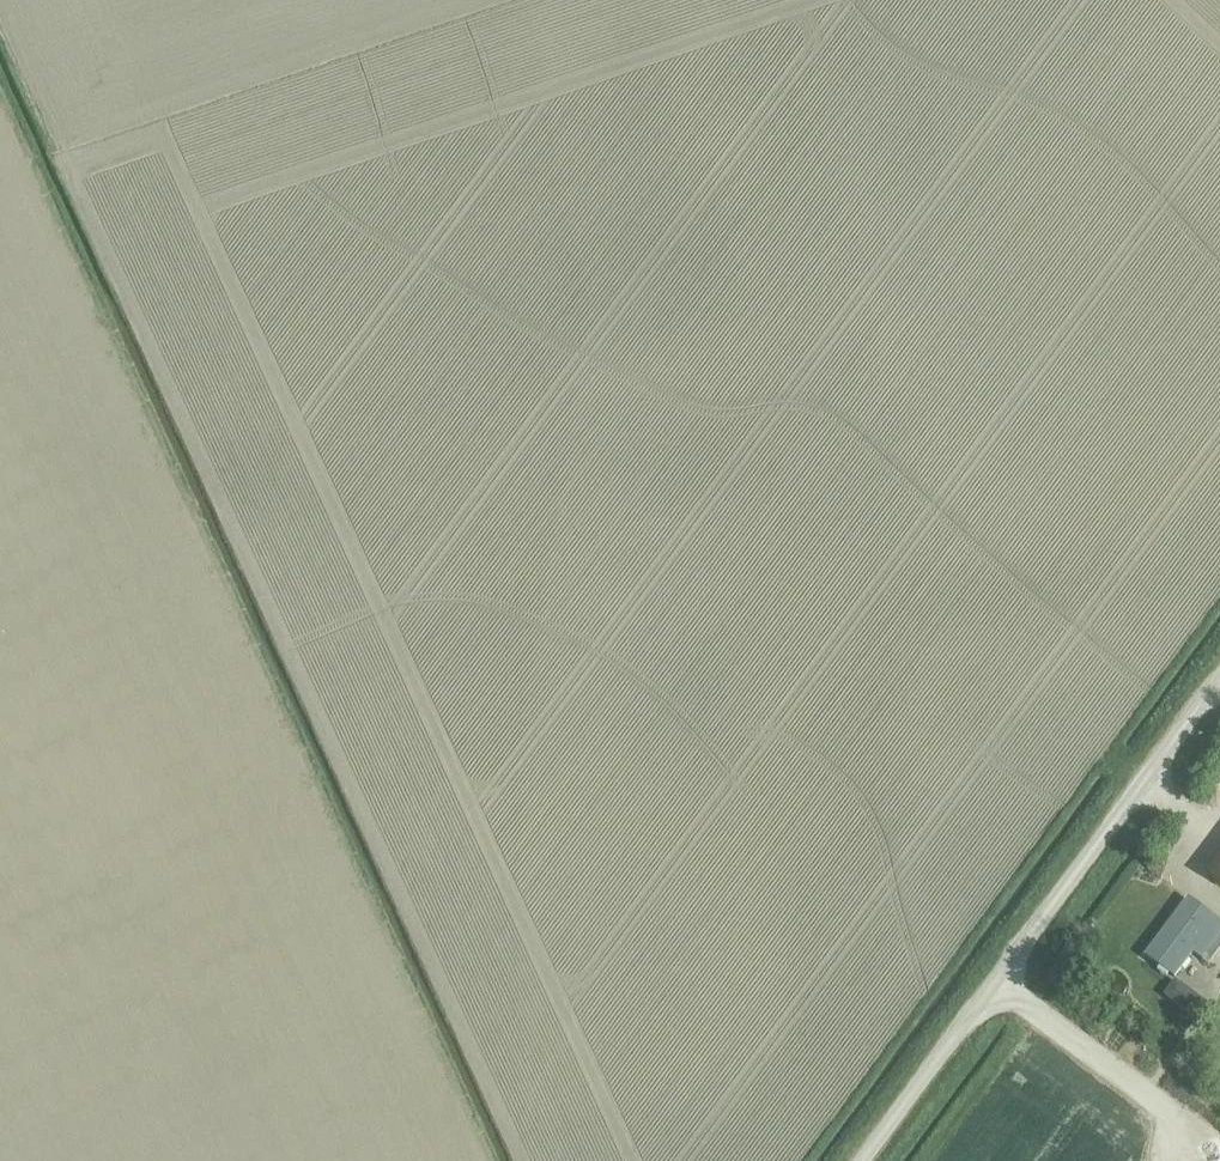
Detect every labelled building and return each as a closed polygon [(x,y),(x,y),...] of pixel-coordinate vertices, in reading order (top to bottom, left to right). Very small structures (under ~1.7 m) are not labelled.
[(1219,883),(1219,859),(1209,874),(1219,883)] [(1202,958),(1219,933),(1219,923),(1189,900),(1146,957),(1173,977),(1192,951),(1202,958)]
